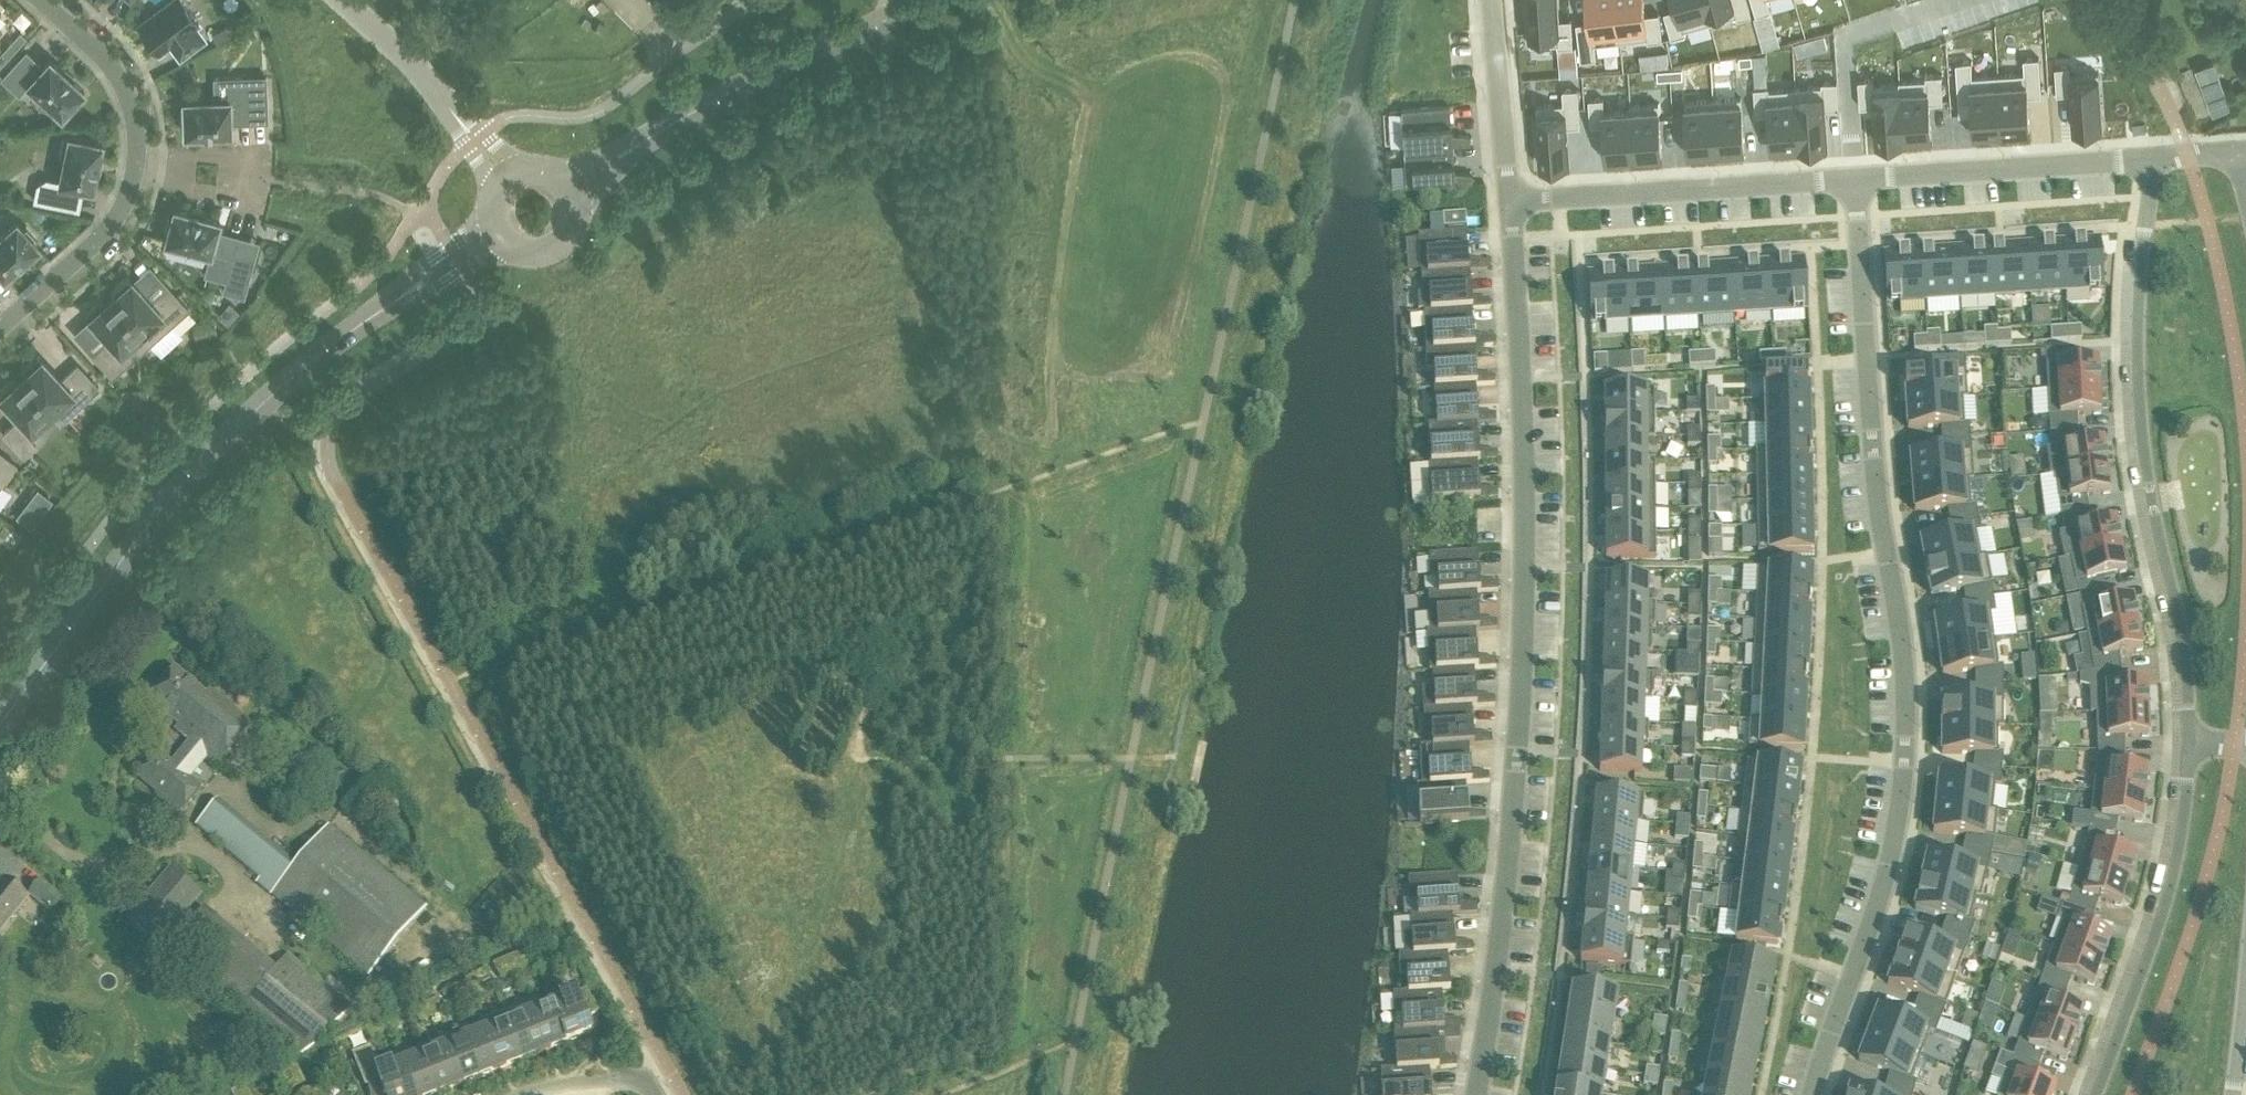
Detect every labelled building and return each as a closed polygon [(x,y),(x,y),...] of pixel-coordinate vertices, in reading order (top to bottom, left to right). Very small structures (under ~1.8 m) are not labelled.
[(204,38),(194,25),(198,22),(182,0),(170,0),(138,24),(159,51),(170,43),(180,56),(204,38)] [(1530,34),(1557,33),(1558,45),(1573,44),(1571,16),(1558,17),(1556,0),(1527,0),(1530,34)] [(1576,18),(1579,46),(1594,44),(1593,33),(1619,30),(1616,0),(1588,0),(1590,16),(1576,18)] [(1619,30),(1646,27),(1647,37),(1662,36),(1659,8),(1645,10),(1644,0),(1616,0),(1619,30)] [(1664,10),(1671,36),(1686,32),(1682,19),(1708,12),(1704,0),(1676,0),(1677,6),(1664,10)] [(1708,12),(1733,5),(1736,15),(1751,11),(1748,0),(1704,0),(1708,12)] [(1817,31),(1812,17),(1804,19),(1808,34),(1817,31)] [(213,32),(217,41),(230,35),(226,26),(213,32)] [(20,30),(2,50),(9,56),(26,36),(20,30)] [(1818,50),(1828,47),(1825,34),(1815,37),(1818,50)] [(1576,46),(1573,46),(1558,47),(1560,75),(1579,74),(1576,46)] [(0,52),(0,65),(9,56),(2,50),(0,52)] [(84,90),(50,59),(39,70),(22,54),(1,77),(18,93),(27,83),(61,114),(68,107),(71,110),(81,99),(78,96),(84,90)] [(2206,97),(2225,89),(2214,61),(2195,68),(2206,97)] [(2070,65),(2055,66),(2057,94),(2071,93),(2073,128),(2102,126),(2099,78),(2071,80),(2070,65)] [(2026,83),(2000,84),(2003,133),(2030,131),(2028,96),(2042,95),(2040,67),(2025,68),(2026,83)] [(1753,69),(1739,70),(1741,97),(1755,96),(1753,69)] [(1972,72),(1957,73),(1959,100),(1973,99),(1975,135),(2003,133),(2000,84),(1973,86),(1972,72)] [(1685,73),(1671,74),(1673,102),(1687,101),(1685,73)] [(1671,74),(1656,75),(1658,103),(1673,102),(1671,74)] [(1928,89),(1901,91),(1904,139),(1932,138),(1930,102),(1944,101),(1942,74),(1927,75),(1928,89)] [(185,133),(231,131),(230,116),(254,115),(252,76),(229,76),(230,98),(183,100),(184,109),(179,109),(180,124),(184,124),(185,133)] [(1873,78),(1859,79),(1860,107),(1874,106),(1877,141),(1904,139),(1901,91),(1874,93),(1873,78)] [(1823,96),(1797,98),(1800,146),(1828,145),(1825,109),(1839,108),(1837,81),(1823,82),(1823,96)] [(1604,96),(1589,97),(1591,125),(1605,124),(1607,159),(1635,158),(1632,109),(1605,111),(1604,96)] [(1565,114),(1537,115),(1541,164),(1569,162),(1567,127),(1581,126),(1579,98),(1564,99),(1565,114)] [(1797,98),(1769,100),(1772,148),(1800,146),(1797,98)] [(1742,102),(1714,104),(1717,152),(1745,150),(1742,102)] [(1714,104),(1687,105),(1690,154),(1717,152),(1714,104)] [(1403,146),(1452,142),(1451,134),(1449,105),(1401,108),(1403,146)] [(1659,107),(1632,109),(1635,158),(1662,156),(1659,107)] [(1452,142),(1452,145),(1470,143),(1470,135),(1451,134),(1452,142)] [(60,181),(46,178),(37,184),(34,199),(72,207),(77,184),(92,187),(102,142),(69,136),(62,135),(58,155),(65,156),(60,181)] [(1452,142),(1403,146),(1406,186),(1454,182),(1454,172),(1452,145),(1452,142)] [(1454,172),(1454,182),(1473,181),(1472,173),(1454,172)] [(205,273),(226,279),(223,290),(243,295),(251,265),(232,260),(237,241),(215,235),(219,220),(174,208),(172,217),(168,216),(164,230),(168,231),(166,240),(210,252),(205,273)] [(1443,218),(1444,231),(1466,230),(1465,216),(1443,218)] [(39,245),(32,238),(36,235),(26,225),(23,227),(17,221),(0,235),(0,271),(4,276),(39,245)] [(1469,272),(1468,262),(1467,233),(1418,236),(1419,256),(1421,275),(1469,272)] [(2099,240),(2063,243),(2066,291),(2102,289),(2099,240)] [(2063,243),(2027,245),(2030,293),(2064,291),(2066,291),(2063,243)] [(2027,245),(1992,247),(1995,296),(2030,293),(2027,245)] [(1992,247),(1957,250),(1960,298),(1995,296),(1992,247)] [(1957,250),(1921,252),(1925,300),(1960,298),(1957,250)] [(1921,252),(1885,255),(1888,303),(1925,300),(1921,252)] [(1803,261),(1767,263),(1770,311),(1806,309),(1803,261)] [(1487,263),(1468,262),(1469,272),(1470,272),(1470,273),(1487,271),(1487,263)] [(1767,263),(1732,265),(1735,314),(1770,311),(1767,263)] [(1732,265),(1696,268),(1699,316),(1735,314),(1732,265)] [(1696,268),(1661,270),(1664,318),(1699,316),(1696,268)] [(1661,270),(1626,273),(1629,321),(1664,318),(1661,270)] [(1429,295),(1430,311),(1430,312),(1472,310),(1471,299),(1470,273),(1470,272),(1469,272),(1421,275),(1421,276),(1422,295),(1429,295)] [(1626,273),(1589,275),(1592,323),(1629,321),(1626,273)] [(115,294),(111,298),(150,341),(187,307),(167,285),(150,300),(127,274),(110,289),(115,294)] [(150,341),(111,298),(106,302),(102,297),(86,311),(109,337),(92,352),(112,375),(150,341)] [(1471,299),(1472,310),(1472,311),(1490,309),(1490,301),(1471,299)] [(1423,312),(1426,351),(1474,348),(1475,348),(1474,337),(1472,311),(1472,310),(1430,312),(1430,311),(1423,312)] [(218,333),(214,321),(197,326),(200,338),(218,333)] [(156,341),(166,353),(186,336),(176,324),(156,341)] [(2081,327),(2068,328),(2069,341),(2082,340),(2081,327)] [(1997,328),(1984,329),(1985,347),(1999,346),(1998,332),(1997,328)] [(2068,328),(2050,329),(2051,342),(2069,341),(2068,328)] [(1940,332),(1927,333),(1927,337),(1928,350),(1941,349),(1940,332)] [(2011,332),(1998,332),(1999,346),(2012,346),(2011,332)] [(1474,337),(1475,348),(1493,347),(1492,339),(1474,337)] [(1927,337),(1914,338),(1915,351),(1928,350),(1927,337)] [(1474,348),(1426,351),(1427,371),(1433,371),(1435,388),(1476,386),(1477,386),(1476,375),(1474,348)] [(2073,350),(2045,351),(2047,392),(2099,389),(2097,362),(2074,363),(2073,350)] [(1715,352),(1702,353),(1703,367),(1716,366),(1715,352)] [(1786,352),(1773,353),(1773,362),(1786,361),(1786,352)] [(1644,353),(1631,354),(1632,372),(1645,371),(1644,360),(1644,353)] [(1702,353),(1688,354),(1689,368),(1703,367),(1702,353)] [(1773,353),(1759,354),(1760,363),(1773,362),(1773,353)] [(26,374),(22,378),(52,411),(61,420),(98,386),(78,364),(61,379),(37,354),(21,369),(26,374)] [(1607,355),(1593,356),(1594,374),(1608,373),(1607,355)] [(1937,373),(1904,375),(1906,402),(1962,398),(1962,399),(1967,399),(1965,357),(1936,359),(1937,373)] [(1807,373),(1764,374),(1765,399),(1765,401),(1808,400),(1807,373)] [(1476,375),(1477,386),(1495,385),(1494,377),(1476,375)] [(22,378),(17,382),(13,377),(0,388),(0,395),(20,417),(4,432),(24,455),(36,444),(27,434),(52,411),(22,378)] [(1476,386),(1435,388),(1434,388),(1436,425),(1436,426),(1477,424),(1478,423),(1478,413),(1476,386)] [(1715,388),(1706,389),(1707,402),(1715,402),(1715,388)] [(1604,390),(1605,415),(1654,414),(1654,389),(1646,389),(1604,390)] [(2099,389),(2047,392),(2050,433),(2078,431),(2077,416),(2101,414),(2099,389)] [(1962,398),(1906,402),(1908,429),(1941,427),(1942,441),(1970,439),(1969,424),(1964,425),(1962,399),(1962,398)] [(1765,399),(1760,400),(1760,427),(1766,427),(1766,426),(1808,425),(1808,400),(1765,401),(1765,399)] [(1699,401),(1687,401),(1687,414),(1699,414),(1699,401)] [(1715,402),(1707,402),(1707,415),(1716,415),(1715,402)] [(1478,413),(1478,423),(1478,424),(1496,423),(1496,415),(1478,413)] [(1605,415),(1605,439),(1647,438),(1647,439),(1655,439),(1654,414),(1605,415)] [(1479,462),(1479,451),(1477,424),(1436,426),(1436,425),(1428,426),(1431,464),(1431,465),(1477,462),(1479,462)] [(1808,425),(1766,426),(1766,427),(1766,449),(1766,451),(1809,450),(1808,425)] [(1687,429),(1687,438),(1700,438),(1700,429),(1687,429)] [(2051,449),(2046,450),(2050,476),(2055,476),(2055,475),(2106,468),(2102,442),(2079,445),(2078,431),(2050,433),(2051,449)] [(1605,439),(1605,462),(1647,462),(1647,461),(1647,440),(1647,439),(1647,438),(1605,439)] [(1687,438),(1687,446),(1700,446),(1700,438),(1687,438)] [(1721,439),(1707,439),(1708,452),(1716,452),(1721,452),(1721,439)] [(1943,455),(1910,457),(1912,485),(1968,480),(1968,481),(1974,481),(1970,439),(1942,441),(1943,455)] [(1766,449),(1756,450),(1756,451),(1756,476),(1809,475),(1809,450),(1766,451),(1766,449)] [(6,475),(16,463),(0,451),(0,471),(6,475)] [(1497,453),(1479,451),(1479,462),(1497,461),(1497,453)] [(1716,452),(1708,452),(1708,465),(1717,465),(1716,452)] [(1605,462),(1605,486),(1655,486),(1655,461),(1647,461),(1647,462),(1605,462)] [(1431,465),(1431,464),(1429,464),(1431,504),(1480,500),(1479,489),(1477,462),(1431,465)] [(2106,468),(2055,475),(2055,476),(2058,501),(2061,517),(2089,512),(2086,497),(2109,494),(2106,468)] [(1809,475),(1756,476),(1757,501),(1810,500),(1809,475)] [(1688,477),(1688,486),(1701,485),(1701,477),(1688,477)] [(1968,480),(1912,485),(1914,512),(1947,509),(1950,523),(1979,519),(1976,506),(1971,506),(1968,481),(1968,480)] [(1688,486),(1688,494),(1701,494),(1701,485),(1688,486)] [(1605,486),(1605,510),(1655,510),(1655,486),(1605,486)] [(38,489),(27,502),(42,513),(52,499),(38,489)] [(1498,491),(1479,489),(1480,500),(1484,500),(1498,499),(1498,491)] [(1717,489),(1708,489),(1708,503),(1717,502),(1717,489)] [(1810,500),(1757,501),(1757,527),(1810,525),(1810,500)] [(1717,502),(1708,503),(1709,516),(1717,516),(1717,502)] [(1605,510),(1606,534),(1655,534),(1655,510),(1605,510)] [(2064,533),(2059,534),(2065,560),(2070,559),(2120,548),(2114,521),(2091,526),(2089,512),(2061,517),(2064,533)] [(1953,536),(1920,543),(1926,570),(1981,559),(1981,558),(1976,532),(1981,531),(1979,519),(1950,523),(1953,536)] [(1688,520),(1688,533),(1701,533),(1701,520),(1688,520)] [(1810,525),(1757,527),(1758,553),(1811,552),(1810,525)] [(1709,528),(1709,541),(1722,541),(1722,528),(1709,528)] [(1497,544),(1496,531),(1433,535),(1434,549),(1497,544)] [(1688,533),(1688,541),(1701,541),(1701,533),(1688,533)] [(1606,534),(1606,559),(1656,559),(1655,534),(1606,534)] [(2120,548),(2070,559),(2079,596),(2105,590),(2103,577),(2126,572),(2120,548)] [(1478,553),(1429,556),(1430,578),(1437,577),(1438,594),(1438,596),(1477,593),(1480,593),(1480,582),(1478,553)] [(1981,559),(1926,570),(1931,597),(1963,590),(1965,603),(1993,599),(1986,556),(1981,558),(1981,559)] [(1758,569),(1756,595),(1809,598),(1811,572),(1758,569)] [(1606,579),(1605,604),(1647,605),(1647,604),(1648,580),(1606,579)] [(1708,580),(1708,593),(1717,593),(1721,593),(1722,580),(1708,580)] [(1498,584),(1480,582),(1480,593),(1498,592),(1498,584)] [(2105,590),(2079,596),(2082,610),(2087,635),(2097,633),(2137,625),(2132,599),(2109,604),(2105,590)] [(1438,594),(1428,595),(1431,633),(1431,635),(1475,632),(1479,632),(1478,620),(1477,593),(1438,596),(1438,594)] [(1708,593),(1708,606),(1717,606),(1717,593),(1708,593)] [(1688,594),(1688,606),(1701,607),(1701,594),(1688,594)] [(1756,595),(1755,620),(1808,623),(1809,598),(1756,595)] [(1967,616),(1934,621),(1938,648),(1994,640),(1990,614),(1996,613),(1993,599),(1965,603),(1967,616)] [(1605,604),(1605,627),(1652,629),(1652,630),(1654,630),(1655,604),(1647,604),(1647,605),(1605,604)] [(1688,606),(1687,620),(1700,620),(1701,607),(1688,606)] [(1497,622),(1478,620),(1479,632),(1497,630),(1497,622)] [(1755,620),(1754,645),(1807,648),(1808,623),(1755,620)] [(2097,633),(2087,635),(2091,660),(2094,674),(2121,670),(2119,655),(2142,651),(2137,625),(2097,633)] [(1605,627),(1604,651),(1646,653),(1645,654),(1651,654),(1652,630),(1652,629),(1605,627)] [(1707,630),(1707,643),(1716,644),(1720,644),(1720,630),(1707,630)] [(1431,633),(1427,633),(1429,673),(1430,673),(1432,672),(1474,670),(1478,669),(1477,658),(1475,632),(1431,635),(1431,633)] [(1994,640),(1938,648),(1942,675),(1975,671),(1975,685),(2003,683),(2003,666),(1998,666),(1994,640)] [(1707,643),(1706,657),(1715,657),(1716,644),(1707,643)] [(1699,645),(1687,645),(1686,654),(1699,654),(1699,645)] [(1754,645),(1753,670),(1806,673),(1807,648),(1754,645)] [(1604,651),(1603,675),(1645,677),(1645,676),(1645,654),(1646,653),(1604,651)] [(1699,654),(1686,654),(1686,663),(1699,663),(1699,654)] [(1496,660),(1477,658),(1478,669),(1496,668),(1496,660)] [(1432,672),(1433,689),(1434,709),(1434,711),(1471,708),(1476,708),(1476,697),(1474,670),(1432,672)] [(1753,670),(1751,697),(1762,697),(1762,696),(1804,698),(1806,673),(1753,670)] [(2094,674),(2080,675),(2080,686),(2090,689),(2090,713),(2096,713),(2106,712),(2147,711),(2146,685),(2123,685),(2121,670),(2094,674)] [(181,813),(202,788),(185,773),(202,753),(219,766),(252,726),(210,690),(206,695),(176,671),(150,701),(180,726),(176,731),(190,743),(173,763),(159,752),(138,777),(181,813)] [(1550,672),(1548,690),(1559,692),(1562,673),(1550,672)] [(1603,675),(1602,699),(1644,700),(1644,702),(1652,702),(1653,676),(1645,676),(1645,677),(1603,675)] [(2038,680),(2040,715),(2056,715),(2057,715),(2056,685),(2051,685),(2050,679),(2038,680)] [(1706,680),(1705,693),(1714,694),(1714,681),(1706,680)] [(1942,699),(1942,727),(1998,727),(1998,728),(2003,728),(2003,683),(1975,685),(1975,699),(1942,699)] [(1684,693),(1684,702),(1697,702),(1697,694),(1684,693)] [(1705,693),(1704,707),(1722,708),(1722,694),(1714,694),(1705,693)] [(1761,721),(1803,723),(1804,698),(1762,696),(1762,697),(1761,721)] [(1494,699),(1476,697),(1476,708),(1495,707),(1494,699)] [(1602,699),(1601,723),(1643,724),(1643,723),(1644,702),(1644,700),(1602,699)] [(1684,702),(1684,710),(1697,711),(1697,702),(1684,702)] [(1434,709),(1423,710),(1424,733),(1431,733),(1432,749),(1468,746),(1474,746),(1473,735),(1471,708),(1434,711),(1434,709)] [(2106,712),(2096,713),(2097,738),(2098,752),(2124,753),(2125,738),(2148,737),(2147,711),(2106,712)] [(1703,719),(1703,732),(1712,732),(1712,719),(1703,719)] [(1750,720),(1749,747),(1802,750),(1803,723),(1761,721),(1750,720)] [(1601,723),(1600,747),(1642,748),(1642,749),(1648,749),(1648,723),(1643,723),(1643,724),(1601,723)] [(1942,727),(1942,754),(1975,754),(1973,768),(2001,770),(2003,754),(1998,754),(1998,728),(1998,727),(1942,727)] [(1492,737),(1473,735),(1474,746),(1492,745),(1492,737)] [(1682,741),(1681,750),(1694,750),(1695,742),(1682,741)] [(1428,749),(1420,750),(1422,787),(1425,787),(1466,785),(1471,784),(1470,773),(1468,746),(1432,749),(1428,749)] [(1600,747),(1600,772),(1641,773),(1642,749),(1642,748),(1600,747)] [(1681,750),(1681,758),(1694,759),(1694,750),(1681,750)] [(2098,752),(2093,791),(2144,797),(2147,771),(2124,768),(2124,753),(2098,752)] [(1747,762),(1744,787),(1797,794),(1800,768),(1747,762)] [(1939,778),(1936,805),(1992,811),(1995,785),(2000,786),(2001,770),(1973,768),(1972,782),(1939,778)] [(1700,769),(1699,782),(1708,783),(1717,784),(1718,770),(1700,769)] [(1674,770),(1673,784),(1690,784),(1691,771),(1674,770)] [(1489,775),(1470,773),(1471,784),(1489,783),(1489,775)] [(1422,787),(1417,788),(1420,826),(1422,826),(1468,823),(1467,812),(1466,785),(1425,787),(1422,787)] [(1744,787),(1741,812),(1794,819),(1797,794),(1744,787)] [(2093,791),(2088,831),(2115,835),(2115,836),(2115,835),(2118,820),(2141,823),(2144,797),(2093,791)] [(1596,793),(1594,819),(1636,823),(1641,824),(1644,798),(1596,793)] [(1708,794),(1699,794),(1698,807),(1706,808),(1708,794)] [(259,879),(256,883),(368,976),(427,905),(329,824),(296,863),(219,800),(196,827),(259,879)] [(1936,805),(1933,833),(1966,836),(1963,850),(1991,855),(1994,839),(1997,811),(1992,811),(1936,805)] [(1706,808),(1698,807),(1696,820),(1705,821),(1706,808)] [(1486,814),(1467,812),(1468,823),(1486,822),(1486,814)] [(1741,812),(1738,839),(1748,840),(1748,839),(1790,844),(1794,819),(1741,812)] [(1677,817),(1676,828),(1688,829),(1689,818),(1677,817)] [(1636,823),(1594,819),(1592,842),(1634,846),(1636,823)] [(1688,829),(1676,828),(1675,839),(1687,840),(1688,829)] [(1863,829),(1860,853),(1870,854),(1873,830),(1863,829)] [(2088,831),(2078,868),(2128,882),(2129,882),(2136,857),(2112,850),(2115,836),(2115,835),(2088,831)] [(1748,840),(1745,864),(1787,869),(1790,844),(1748,839),(1748,840)] [(1592,842),(1589,865),(1632,869),(1634,847),(1634,846),(1592,842)] [(1695,844),(1693,857),(1702,858),(1703,845),(1695,844)] [(2011,844),(2009,858),(2024,860),(2026,847),(2011,844)] [(1927,857),(1921,883),(1976,896),(1976,897),(1981,899),(1991,855),(1963,850),(1959,864),(1927,857)] [(2025,868),(2035,871),(2039,859),(2029,856),(2025,868)] [(1693,857),(1692,871),(1701,872),(1702,858),(1693,857)] [(1673,864),(1672,873),(1685,874),(1686,865),(1673,864)] [(1742,888),(1742,889),(1784,894),(1787,869),(1745,864),(1742,888)] [(1632,869),(1589,865),(1587,889),(1629,893),(1631,872),(1632,869)] [(2071,895),(2068,906),(2092,914),(2094,915),(2098,901),(2122,908),(2129,882),(2128,882),(2078,868),(2078,870),(2074,882),(2071,895)] [(127,920),(160,947),(204,896),(171,869),(127,920)] [(1666,873),(1664,888),(1683,890),(1684,883),(1685,874),(1672,873),(1666,873)] [(1452,916),(1459,916),(1459,904),(1457,876),(1408,879),(1410,900),(1416,900),(1417,916),(1417,917),(1452,915),(1452,916)] [(52,912),(63,897),(39,879),(28,894),(52,912)] [(1921,883),(1915,910),(1947,918),(1942,931),(1969,939),(1975,924),(1970,922),(1976,897),(1976,896),(1921,883)] [(1732,886),(1728,914),(1739,915),(1739,914),(1781,919),(1784,894),(1742,889),(1742,888),(1732,886)] [(0,888),(0,950),(29,910),(0,888)] [(1585,913),(1627,917),(1629,893),(1587,889),(1585,913)] [(1690,894),(1689,907),(1697,908),(1702,909),(1703,896),(1690,894)] [(2057,919),(2062,905),(2042,898),(2037,913),(2057,920),(2057,919)] [(1477,906),(1459,904),(1459,916),(1478,914),(1477,906)] [(2068,906),(2054,944),(2102,962),(2111,938),(2089,929),(2094,915),(2092,914),(2068,906)] [(1689,907),(1687,921),(1696,922),(1697,908),(1689,907)] [(205,908),(180,937),(252,998),(244,1008),(307,1062),(353,1007),(289,953),(276,968),(205,908)] [(1667,921),(1679,922),(1680,913),(1668,912),(1667,921)] [(1625,940),(1627,917),(1585,913),(1583,936),(1625,940)] [(1739,915),(1736,940),(1778,945),(1781,919),(1739,914),(1739,915)] [(1448,954),(1455,954),(1454,943),(1452,916),(1452,915),(1417,917),(1417,916),(1410,917),(1411,935),(1405,936),(1406,955),(1406,956),(1447,954),(1448,954)] [(1679,931),(1679,922),(1667,921),(1666,930),(1679,931)] [(2010,929),(2008,936),(2020,940),(2023,933),(2010,929)] [(1906,934),(1897,959),(1954,980),(1969,939),(1942,931),(1937,945),(1906,934)] [(559,935),(546,941),(555,953),(566,948),(559,935)] [(1633,940),(1625,940),(1583,936),(1580,962),(1630,966),(1633,940)] [(1472,945),(1454,943),(1455,954),(1473,953),(1472,945)] [(1669,954),(1670,945),(1657,944),(1657,953),(1669,954)] [(2054,944),(2040,982),(2067,992),(2071,979),(2093,987),(2102,962),(2054,944)] [(1442,993),(1450,992),(1449,981),(1448,954),(1447,954),(1406,956),(1406,955),(1399,956),(1400,977),(1407,977),(1408,993),(1408,994),(1442,992),(1442,993)] [(1731,956),(1726,982),(1771,991),(1776,965),(1731,956)] [(508,959),(493,965),(500,978),(513,972),(508,959)] [(1897,959),(1887,985),(1918,996),(1914,1009),(1940,1019),(1954,980),(1897,959)] [(1680,973),(1689,974),(1691,961),(1682,960),(1680,973)] [(1586,967),(1586,976),(1599,977),(1600,968),(1586,967)] [(488,976),(485,970),(466,980),(469,986),(488,976)] [(1468,983),(1449,981),(1450,992),(1468,991),(1468,983)] [(1726,982),(1721,1006),(1766,1015),(1771,991),(1726,982)] [(2040,982),(2026,1020),(2075,1037),(2084,1013),(2062,1005),(2067,992),(2040,982)] [(465,983),(450,989),(457,1000),(470,995),(465,983)] [(1677,998),(1686,999),(1688,986),(1679,985),(1677,998)] [(1572,987),(1568,1013),(1587,1016),(1602,1018),(1614,1020),(1615,1009),(1618,994),(1596,991),(1594,990),(1572,987)] [(1436,1031),(1444,1031),(1444,1020),(1442,993),(1442,992),(1408,994),(1408,993),(1393,994),(1394,1016),(1401,1015),(1402,1032),(1402,1033),(1436,1031)] [(576,995),(551,1005),(567,1043),(591,1034),(586,1020),(598,1012),(585,993),(576,997),(576,995)] [(1684,1012),(1686,999),(1677,998),(1675,1011),(1684,1012)] [(438,999),(425,1004),(431,1018),(444,1013),(438,999)] [(537,1001),(526,1005),(544,1052),(567,1043),(551,1005),(542,1009),(537,1001)] [(425,1004),(413,1009),(419,1023),(431,1018),(425,1004)] [(526,1005),(503,1014),(522,1061),(544,1052),(526,1005)] [(1721,1006),(1716,1031),(1761,1040),(1766,1015),(1721,1006)] [(1878,1010),(1868,1036),(1921,1056),(1930,1031),(1935,1033),(1940,1019),(1914,1009),(1909,1022),(1878,1010)] [(397,1012),(382,1020),(388,1032),(401,1024),(397,1012)] [(1568,1013),(1564,1038),(1585,1041),(1610,1045),(1614,1020),(1602,1018),(1587,1016),(1568,1013)] [(503,1014),(481,1023),(500,1070),(522,1061),(503,1014)] [(1667,1020),(1654,1018),(1652,1026),(1666,1028),(1667,1020)] [(388,1032),(382,1020),(365,1029),(373,1040),(388,1032)] [(1462,1021),(1444,1020),(1444,1031),(1463,1030),(1462,1021)] [(2017,1044),(2013,1057),(2039,1067),(2044,1054),(2066,1062),(2075,1037),(2026,1020),(2017,1044)] [(462,1040),(478,1078),(500,1070),(481,1023),(484,1031),(462,1040)] [(1666,1028),(1652,1026),(1651,1035),(1664,1037),(1666,1028)] [(1394,1032),(1397,1072),(1430,1070),(1438,1069),(1438,1058),(1436,1031),(1402,1033),(1402,1032),(1394,1032)] [(1716,1031),(1711,1056),(1756,1065),(1761,1040),(1716,1031)] [(1672,1034),(1670,1047),(1679,1049),(1681,1035),(1672,1034)] [(1858,1062),(1889,1073),(1885,1086),(1911,1094),(1913,1094),(1916,1083),(1911,1081),(1921,1056),(1868,1036),(1858,1062)] [(1564,1038),(1561,1063),(1579,1066),(1606,1070),(1610,1045),(1585,1041),(1564,1038)] [(442,1048),(457,1086),(478,1078),(462,1040),(442,1048)] [(1969,1054),(1983,1059),(1986,1049),(1972,1044),(1969,1054)] [(1679,1049),(1670,1047),(1668,1060),(1677,1062),(1679,1049)] [(421,1056),(436,1094),(457,1086),(442,1048),(421,1056)] [(401,1064),(398,1055),(375,1064),(369,1050),(353,1055),(366,1087),(370,1086),(372,1094),(413,1094),(401,1064)] [(1991,1078),(2003,1083),(1999,1094),(2053,1094),(2055,1090),(2051,1089),(2033,1082),(2039,1067),(2013,1057),(2000,1053),(1991,1078)] [(401,1064),(413,1094),(435,1094),(436,1094),(421,1056),(401,1064)] [(1711,1056),(1706,1080),(1751,1090),(1756,1065),(1711,1056)] [(1456,1060),(1438,1058),(1438,1069),(1457,1068),(1456,1060)] [(1558,1079),(1557,1088),(1578,1091),(1580,1092),(1602,1094),(1606,1070),(1579,1066),(1561,1063),(1558,1079)] [(290,1064),(274,1073),(285,1093),(300,1085),(290,1064)] [(1660,1070),(1646,1067),(1645,1076),(1658,1078),(1660,1070)] [(1397,1072),(1382,1073),(1383,1094),(1431,1094),(1430,1070),(1397,1072)] [(1658,1078),(1645,1076),(1643,1085),(1657,1087),(1658,1078)] [(1703,1094),(1750,1094),(1751,1090),(1706,1080),(1703,1094)] [(1673,1085),(1664,1084),(1663,1094),(1672,1094),(1673,1085)] [(255,1088),(254,1085),(248,1088),(252,1094),(259,1094),(255,1088)] [(231,1094),(252,1094),(248,1088),(247,1086),(231,1094)] [(1885,1086),(1883,1094),(1911,1094),(1885,1086)]
